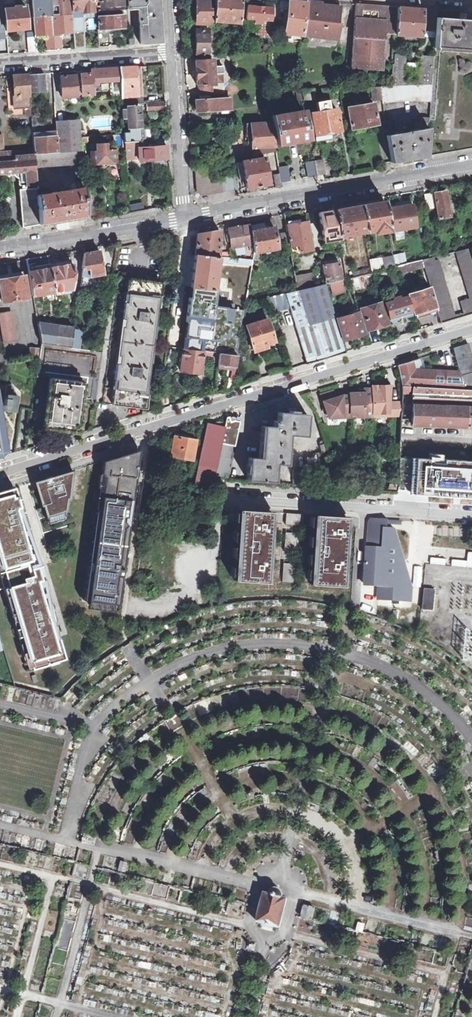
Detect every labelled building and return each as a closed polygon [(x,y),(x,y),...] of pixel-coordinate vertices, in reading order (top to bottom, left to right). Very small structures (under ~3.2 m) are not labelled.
[(72,11),(71,0),(31,0),(32,2),(33,16),(52,15),(72,14),(72,11)] [(94,12),(93,3),(96,2),(96,0),(71,0),(72,11),(72,14),(73,32),(74,49),(85,48),(83,18),(80,18),(80,11),(83,11),(83,13),(94,12)] [(112,11),(125,10),(125,0),(100,0),(100,7),(96,7),(97,12),(102,11),(112,11)] [(127,10),(137,9),(140,44),(161,42),(159,0),(126,0),(127,10)] [(208,24),(208,22),(213,22),(213,0),(196,0),(196,7),(196,24),(208,24)] [(239,23),(241,7),(241,0),(215,0),(214,21),(239,23)] [(303,35),(306,3),(290,1),(287,34),(303,35)] [(303,35),(336,41),(339,6),(306,3),(303,35)] [(347,69),(380,71),(383,34),(394,35),(397,7),(353,4),(347,69)] [(5,31),(26,29),(24,5),(14,6),(14,8),(11,9),(11,7),(0,8),(0,5),(0,6),(0,38),(4,38),(3,30),(0,16),(4,16),(5,31)] [(270,37),(271,20),(272,12),(272,8),(248,6),(247,18),(254,19),(254,23),(257,24),(256,36),(270,37)] [(397,7),(394,35),(421,36),(421,35),(423,9),(397,7)] [(423,9),(421,35),(435,36),(437,18),(437,10),(423,9)] [(99,17),(100,29),(123,27),(123,15),(113,16),(112,11),(102,11),(102,17),(99,17)] [(73,32),(72,14),(52,15),(53,34),(54,50),(62,49),(61,36),(60,36),(60,33),(73,32)] [(53,34),(52,15),(33,16),(34,35),(46,34),(46,37),(44,37),(45,50),(54,50),(53,34)] [(434,47),(471,49),(471,20),(467,20),(459,19),(437,18),(435,36),(434,47)] [(195,30),(195,55),(213,55),(213,30),(195,30)] [(28,52),(36,51),(35,37),(27,38),(28,52)] [(390,86),(432,84),(434,57),(419,56),(418,64),(418,68),(417,82),(403,81),(404,67),(405,63),(405,54),(393,54),(390,86)] [(212,85),(214,85),(214,83),(213,74),(215,74),(222,73),(223,73),(222,66),(213,66),(212,60),(195,61),(197,85),(198,85),(212,85)] [(121,98),(143,96),(141,70),(143,70),(143,71),(144,71),(145,70),(144,67),(145,67),(145,66),(119,68),(119,69),(120,95),(121,98)] [(110,96),(120,95),(119,69),(92,70),(92,74),(81,74),(82,95),(93,95),(93,82),(110,81),(110,96)] [(29,88),(29,93),(45,92),(44,73),(28,74),(29,88)] [(213,74),(214,83),(222,82),(222,73),(215,74),(213,74)] [(31,117),(31,116),(30,110),(29,93),(29,88),(28,74),(5,76),(8,110),(25,109),(26,117),(31,117)] [(62,98),(78,97),(77,89),(76,76),(60,77),(62,98)] [(413,101),(430,101),(432,84),(390,86),(380,87),(382,99),(382,103),(392,101),(413,101)] [(212,85),(198,85),(199,95),(212,94),(212,85)] [(375,100),(382,99),(380,87),(372,87),(375,100)] [(301,90),(303,100),(313,100),(313,90),(301,90)] [(230,110),(230,109),(230,99),(209,100),(209,96),(200,96),(200,100),(195,101),(196,111),(220,110),(220,113),(229,112),(228,110),(230,110)] [(329,137),(341,135),(336,108),(328,110),(326,101),(316,103),(318,112),(310,113),(312,127),(315,140),(329,137)] [(147,110),(166,109),(165,102),(146,103),(147,110)] [(376,125),(373,103),(347,107),(351,129),(365,127),(376,125)] [(140,127),(139,105),(125,106),(125,109),(121,109),(122,119),(126,119),(126,128),(140,127)] [(306,128),(312,127),(310,113),(303,114),(302,110),(271,116),(277,144),(307,139),(306,128)] [(57,153),(55,132),(44,132),(43,115),(37,116),(31,116),(31,117),(33,154),(57,153)] [(402,161),(427,156),(429,118),(422,117),(422,122),(415,122),(414,131),(394,134),(392,120),(384,122),(386,135),(391,162),(402,161)] [(55,122),(55,132),(79,130),(79,120),(55,122)] [(267,153),(276,151),(274,146),(270,121),(265,122),(266,127),(264,127),(263,124),(245,125),(246,129),(247,148),(251,148),(252,156),(267,153)] [(141,140),(140,129),(136,130),(135,131),(123,132),(123,142),(137,141),(141,140)] [(57,153),(80,151),(79,130),(55,132),(57,153)] [(138,148),(137,141),(123,142),(124,147),(124,154),(138,154),(138,158),(138,160),(149,160),(150,166),(152,166),(152,169),(153,171),(155,173),(157,173),(158,173),(160,173),(162,171),(163,169),(163,166),(165,166),(164,159),(167,158),(166,146),(168,146),(168,138),(154,139),(154,147),(138,148)] [(116,162),(115,150),(103,151),(103,147),(106,146),(106,143),(94,144),(95,149),(87,150),(87,158),(90,158),(90,164),(104,163),(116,162)] [(13,161),(13,156),(12,151),(4,152),(0,152),(0,162),(13,161)] [(81,164),(80,151),(57,153),(33,154),(34,168),(81,164)] [(269,162),(278,160),(277,155),(276,151),(267,153),(269,162)] [(34,171),(34,168),(33,154),(13,156),(13,161),(0,162),(0,174),(24,172),(34,171)] [(263,185),(268,184),(263,158),(236,163),(239,180),(242,179),(243,183),(240,183),(241,189),(263,185)] [(317,176),(325,174),(323,160),(314,161),(317,176)] [(312,176),(317,176),(314,161),(305,163),(308,177),(312,176)] [(202,196),(237,189),(234,175),(210,179),(209,164),(194,166),(196,192),(202,196)] [(281,182),(290,180),(287,165),(279,167),(280,173),(281,182)] [(25,190),(35,189),(35,187),(34,171),(24,172),(25,190)] [(281,182),(280,173),(273,174),(275,188),(282,186),(281,182)] [(38,225),(86,216),(85,204),(82,182),(77,183),(78,188),(36,196),(38,225)] [(38,225),(36,196),(36,191),(35,189),(25,190),(18,190),(21,227),(24,227),(34,225),(38,225)] [(439,218),(449,216),(445,191),(441,192),(434,193),(439,218)] [(427,209),(435,207),(433,193),(425,194),(427,209)] [(365,234),(388,230),(383,202),(375,203),(359,206),(364,231),(365,234)] [(416,226),(412,204),(405,206),(390,208),(394,230),(416,226)] [(339,235),(364,231),(359,206),(346,208),(334,210),(338,235),(339,235)] [(339,237),(339,235),(338,235),(334,210),(324,212),(318,213),(323,240),(339,237)] [(300,252),(312,250),(307,222),(288,225),(291,245),(290,245),(290,249),(291,254),(294,253),(293,246),(298,245),(300,252)] [(247,259),(253,260),(254,252),(250,231),(249,225),(241,227),(228,229),(232,247),(249,244),(250,250),(248,250),(247,259)] [(254,252),(278,248),(274,227),(269,228),(250,231),(254,252)] [(228,257),(228,252),(218,253),(219,230),(208,232),(198,234),(196,255),(219,258),(219,256),(228,257)] [(283,250),(290,249),(290,245),(288,233),(280,235),(283,250)] [(470,248),(455,252),(469,298),(461,300),(460,302),(464,316),(471,314),(471,255),(470,248)] [(84,254),(79,286),(104,282),(99,252),(94,253),(84,254)] [(215,290),(219,258),(196,255),(193,272),(191,287),(215,290)] [(373,272),(395,267),(393,256),(369,260),(371,272),(373,272)] [(430,287),(436,306),(441,323),(456,319),(438,259),(434,260),(433,257),(422,260),(423,266),(430,287)] [(399,272),(423,266),(422,260),(401,265),(397,266),(399,272)] [(327,283),(341,280),(338,262),(324,265),(323,265),(327,283)] [(54,292),(72,289),(74,274),(72,264),(65,266),(50,268),(54,292)] [(32,296),(54,292),(50,268),(40,270),(28,272),(32,296)] [(27,297),(22,272),(11,274),(0,276),(0,290),(2,302),(27,297)] [(307,288),(316,286),(313,272),(304,274),(307,288)] [(377,284),(373,272),(371,272),(349,278),(352,290),(377,284)] [(297,290),(307,288),(304,274),(295,276),(297,290)] [(124,406),(143,409),(159,283),(140,280),(112,277),(102,352),(96,399),(95,402),(124,406)] [(345,290),(342,282),(331,285),(334,294),(345,290)] [(306,361),(308,363),(312,362),(345,352),(324,284),(316,286),(307,288),(297,290),(286,293),(290,306),(296,324),(295,325),(306,361)] [(407,296),(411,309),(412,313),(423,310),(436,306),(430,287),(421,290),(420,287),(414,289),(415,292),(406,294),(407,296)] [(381,297),(383,304),(385,303),(393,301),(393,298),(398,297),(398,299),(407,296),(406,294),(405,290),(381,297)] [(286,293),(268,297),(273,311),(290,306),(286,293)] [(389,316),(411,309),(407,296),(398,299),(398,297),(393,298),(393,301),(385,303),(389,316)] [(359,309),(366,330),(375,327),(387,323),(380,302),(359,309)] [(358,312),(356,305),(347,308),(349,314),(358,312)] [(390,319),(412,313),(411,309),(389,316),(390,319)] [(3,341),(15,339),(11,312),(0,314),(0,321),(3,341)] [(358,312),(349,314),(337,318),(343,339),(364,333),(358,312)] [(246,326),(253,351),(258,350),(263,348),(262,345),(274,342),(267,319),(246,326)] [(42,344),(55,345),(58,325),(38,323),(40,336),(42,344)] [(55,345),(71,348),(74,331),(74,328),(58,325),(55,345)] [(71,348),(80,349),(82,331),(74,331),(71,348)] [(471,372),(471,360),(468,343),(453,348),(459,372),(460,376),(471,372)] [(80,397),(96,399),(102,352),(80,349),(71,348),(55,345),(42,344),(37,375),(53,377),(47,422),(61,424),(76,426),(80,397)] [(39,349),(31,348),(30,356),(39,357),(39,349)] [(193,372),(200,373),(203,351),(183,348),(180,370),(193,372)] [(229,368),(225,391),(228,391),(231,390),(237,355),(219,353),(218,363),(231,365),(230,368),(229,368)] [(460,376),(459,372),(437,371),(418,369),(419,365),(421,364),(420,358),(398,365),(403,386),(412,387),(463,389),(460,376)] [(471,390),(471,372),(460,376),(463,389),(471,390)] [(12,384),(6,385),(3,405),(16,406),(17,395),(12,384)] [(328,418),(401,416),(401,403),(391,403),(390,385),(381,386),(372,386),(372,389),(364,389),(364,393),(359,393),(349,393),(349,395),(342,396),(331,399),(323,401),(328,418)] [(463,389),(412,387),(410,424),(471,427),(471,390),(463,389)] [(247,480),(274,482),(275,463),(286,464),(288,434),(305,435),(307,414),(288,413),(278,412),(278,420),(274,420),(274,426),(270,426),(263,426),(260,457),(249,456),(247,480)] [(224,427),(214,477),(228,478),(240,422),(236,421),(235,421),(230,421),(229,417),(226,418),(224,427)] [(208,424),(195,486),(211,488),(214,477),(224,427),(217,426),(208,424)] [(171,456),(193,460),(197,440),(190,439),(175,436),(171,456)] [(466,494),(468,444),(423,442),(422,453),(399,452),(397,490),(466,494)] [(89,562),(84,600),(117,604),(128,528),(123,521),(123,516),(125,517),(129,492),(133,492),(138,458),(139,449),(102,462),(101,473),(105,478),(93,562),(89,562)] [(292,482),(306,483),(307,470),(293,469),(292,482)] [(73,470),(45,479),(46,485),(36,488),(41,506),(42,506),(46,517),(66,511),(68,500),(70,500),(73,470)] [(65,659),(58,637),(52,638),(51,635),(53,635),(48,618),(37,580),(44,578),(40,565),(33,567),(14,500),(17,499),(14,488),(0,492),(0,558),(4,572),(8,587),(33,669),(48,665),(48,663),(47,660),(56,657),(57,661),(65,659)] [(40,565),(17,499),(14,500),(33,567),(40,565)] [(207,518),(208,510),(201,509),(200,516),(207,518)] [(271,511),(240,509),(235,580),(266,582),(271,511)] [(65,516),(66,511),(46,517),(47,521),(65,516)] [(303,514),(286,513),(285,525),(303,526),(303,514)] [(347,517),(315,515),(311,584),(341,586),(347,517)] [(393,520),(370,519),(367,522),(363,586),(377,587),(377,600),(412,602),(412,587),(393,520)] [(300,533),(285,532),(284,551),(298,552),(300,533)] [(294,564),(283,563),(282,582),(293,583),(294,564)] [(0,573),(0,589),(8,587),(4,572),(0,573)] [(58,637),(44,578),(37,580),(48,618),(53,635),(51,635),(52,638),(58,637)] [(423,609),(434,610),(435,586),(425,586),(423,609)] [(425,768),(433,782),(444,776),(437,762),(425,768)] [(118,871),(126,872),(127,863),(119,861),(118,871)] [(256,922),(279,927),(287,899),(282,897),(283,894),(282,892),(279,889),(276,889),(274,889),(271,891),(270,894),(264,893),(256,922)] [(310,921),(314,908),(302,904),(299,918),(310,921)] [(77,916),(78,905),(66,905),(66,916),(77,916)] [(241,917),(243,909),(228,905),(226,914),(241,917)]
